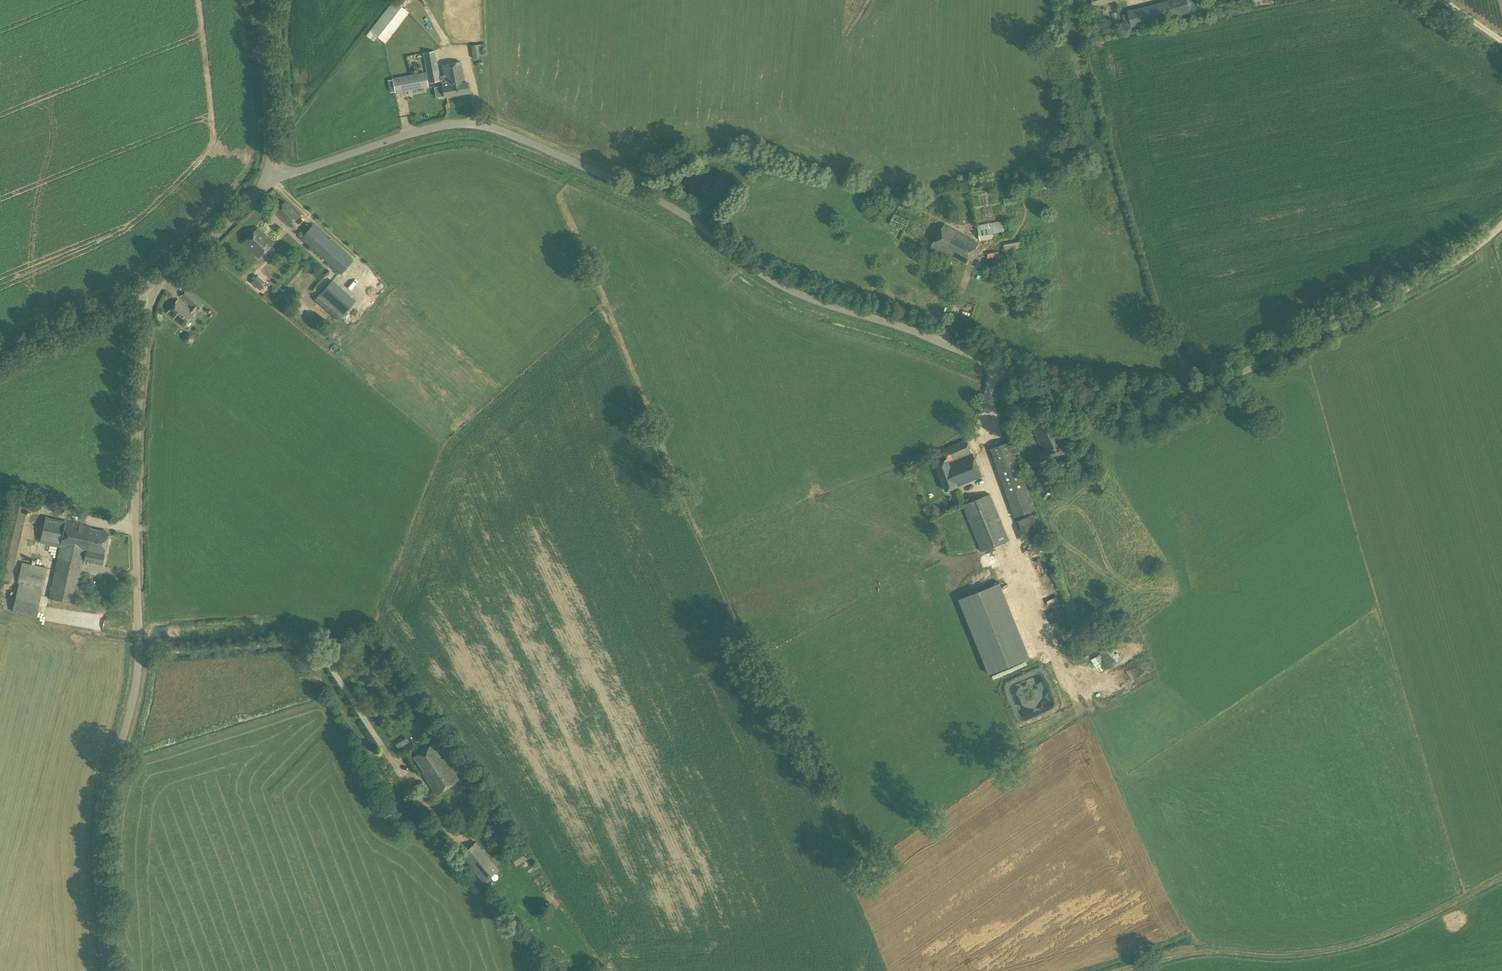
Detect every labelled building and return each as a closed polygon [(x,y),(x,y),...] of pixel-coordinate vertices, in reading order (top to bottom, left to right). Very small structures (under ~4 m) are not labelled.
[(409,12),(393,0),(370,30),(385,43),(409,12)] [(1190,13),(1187,0),(1170,0),(1157,3),(1161,20),(1190,13)] [(473,43),(474,55),(483,55),(483,42),(473,43)] [(440,76),(435,51),(423,53),(428,81),(442,79),(445,95),(469,91),(467,83),(464,83),(461,62),(443,65),(445,75),(440,76)] [(395,93),(428,87),(425,72),(417,74),(413,74),(392,78),(395,93)] [(289,226),(299,216),(284,201),(274,211),(289,226)] [(1008,227),(1006,218),(979,224),(981,233),(1008,227)] [(967,263),(978,243),(945,224),(933,246),(943,252),(944,250),(967,263)] [(341,274),(353,261),(313,225),(302,238),(309,244),(308,245),(341,274)] [(258,227),(243,243),(258,257),(273,242),(258,227)] [(254,286),(262,294),(269,286),(261,279),(254,286)] [(340,318),(356,301),(333,280),(320,293),(331,303),(328,307),(340,318)] [(198,310),(203,304),(187,290),(182,296),(194,306),(191,310),(179,300),(168,313),(184,326),(194,313),(194,312),(197,309),(198,310)] [(328,307),(331,303),(320,293),(314,299),(326,310),(328,307)] [(1064,440),(1054,415),(1032,425),(1043,449),(1040,450),(1045,462),(1070,451),(1065,439),(1064,440)] [(946,490),(958,485),(981,476),(967,439),(944,449),(948,459),(936,464),(946,490)] [(1014,517),(1033,510),(1010,441),(990,448),(1014,517)] [(982,552),(1009,541),(990,494),(963,505),(982,552)] [(1023,541),(1034,537),(1026,515),(1014,519),(1023,541)] [(101,564),(104,553),(108,533),(90,529),(91,526),(46,517),(41,542),(60,546),(51,590),(49,598),(75,604),(76,596),(84,561),(101,564)] [(43,588),(47,568),(22,562),(18,583),(12,612),(36,617),(42,588),(43,588)] [(989,674),(1030,657),(1000,582),(959,599),(989,674)] [(443,759),(433,744),(417,754),(414,756),(424,770),(422,771),(437,793),(458,779),(445,758),(443,759)] [(488,812),(486,816),(489,821),(494,821),(496,816),(493,811),(488,812)] [(476,842),(459,855),(483,883),(499,869),(476,842)] [(516,866),(528,858),(522,849),(510,857),(516,866)]
